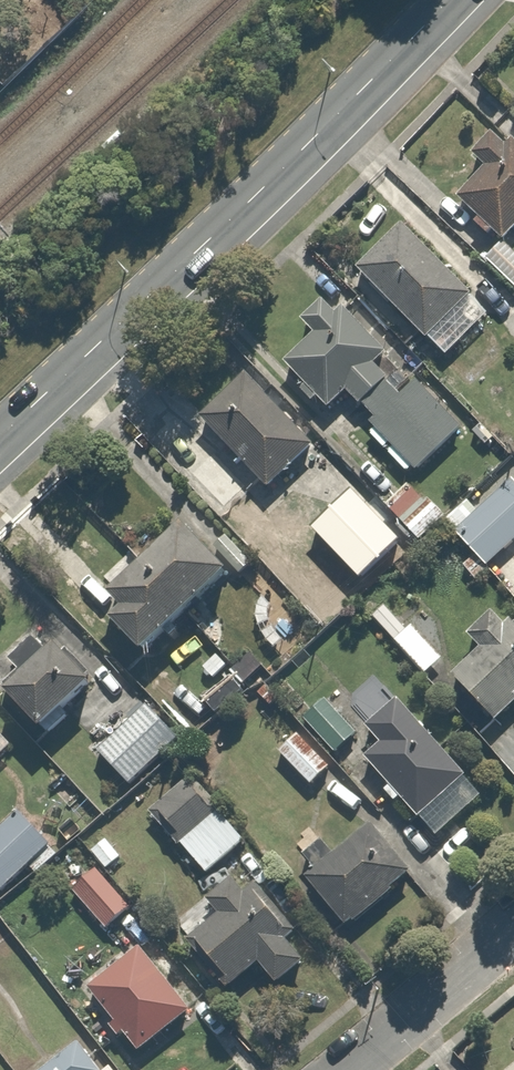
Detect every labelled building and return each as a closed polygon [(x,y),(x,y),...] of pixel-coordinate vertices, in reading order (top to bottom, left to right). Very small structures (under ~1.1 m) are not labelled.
[(469,224),(488,239),(493,233),(500,239),(513,222),(513,147),(492,128),(468,157),(481,168),(454,200),(475,218),(469,224)] [(473,288),(407,221),(355,273),(421,339),(473,288)] [(403,472),(459,418),(412,370),(405,377),(383,355),(390,348),(333,291),(300,324),(312,336),(278,369),(319,411),(342,388),(372,419),(361,430),(403,472)] [(312,443),(241,371),(195,417),(265,489),(312,443)] [(509,480),(458,534),(493,569),(513,547),(513,485),(509,480)] [(442,516),(410,484),(387,507),(420,539),(442,516)] [(390,517),(372,499),(354,517),(372,535),(390,517)] [(225,570),(179,525),(169,535),(158,524),(128,555),(139,566),(111,594),(124,607),(111,621),(144,653),(225,570)] [(492,607),(463,634),(478,649),(450,675),(491,718),(513,697),(513,618),(510,614),(504,619),(492,607)] [(11,690),(52,732),(70,715),(62,707),(91,679),(57,644),(11,690)] [(326,697),(303,719),(333,751),(356,729),(326,697)] [(394,698),(360,728),(375,745),(362,757),(385,783),(376,791),(393,811),(402,803),(434,839),(481,798),(394,698)] [(179,740),(139,700),(121,718),(126,724),(97,754),(131,788),(179,740)] [(333,760),(302,726),(276,750),(307,784),(333,760)] [(12,742),(0,730),(0,753),(12,742)] [(247,840),(196,778),(153,814),(204,876),(247,840)] [(12,808),(0,821),(0,888),(3,891),(48,842),(12,808)] [(405,871),(366,825),(302,879),(341,925),(405,871)] [(94,867),(69,888),(104,927),(128,905),(94,867)] [(276,981),(302,957),(287,941),(298,931),(255,885),(243,896),(231,883),(204,906),(212,915),(185,939),(230,989),(259,963),(276,981)] [(194,1006),(144,945),(89,990),(139,1051),(194,1006)] [(79,1040),(40,1069),(103,1069),(79,1040)]
